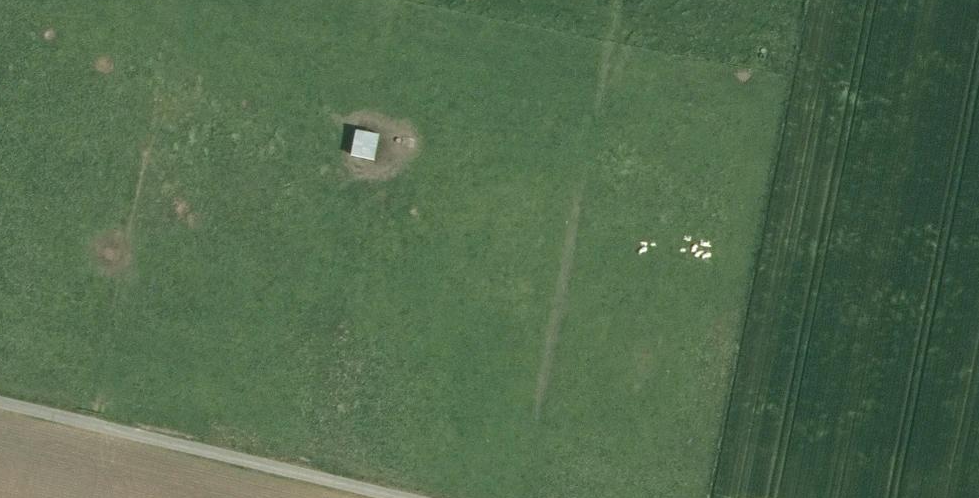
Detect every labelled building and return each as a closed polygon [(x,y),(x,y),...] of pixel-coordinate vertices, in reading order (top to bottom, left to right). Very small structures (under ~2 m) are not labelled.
[(363,127),(358,153),(382,158),(388,132),(363,127)]
